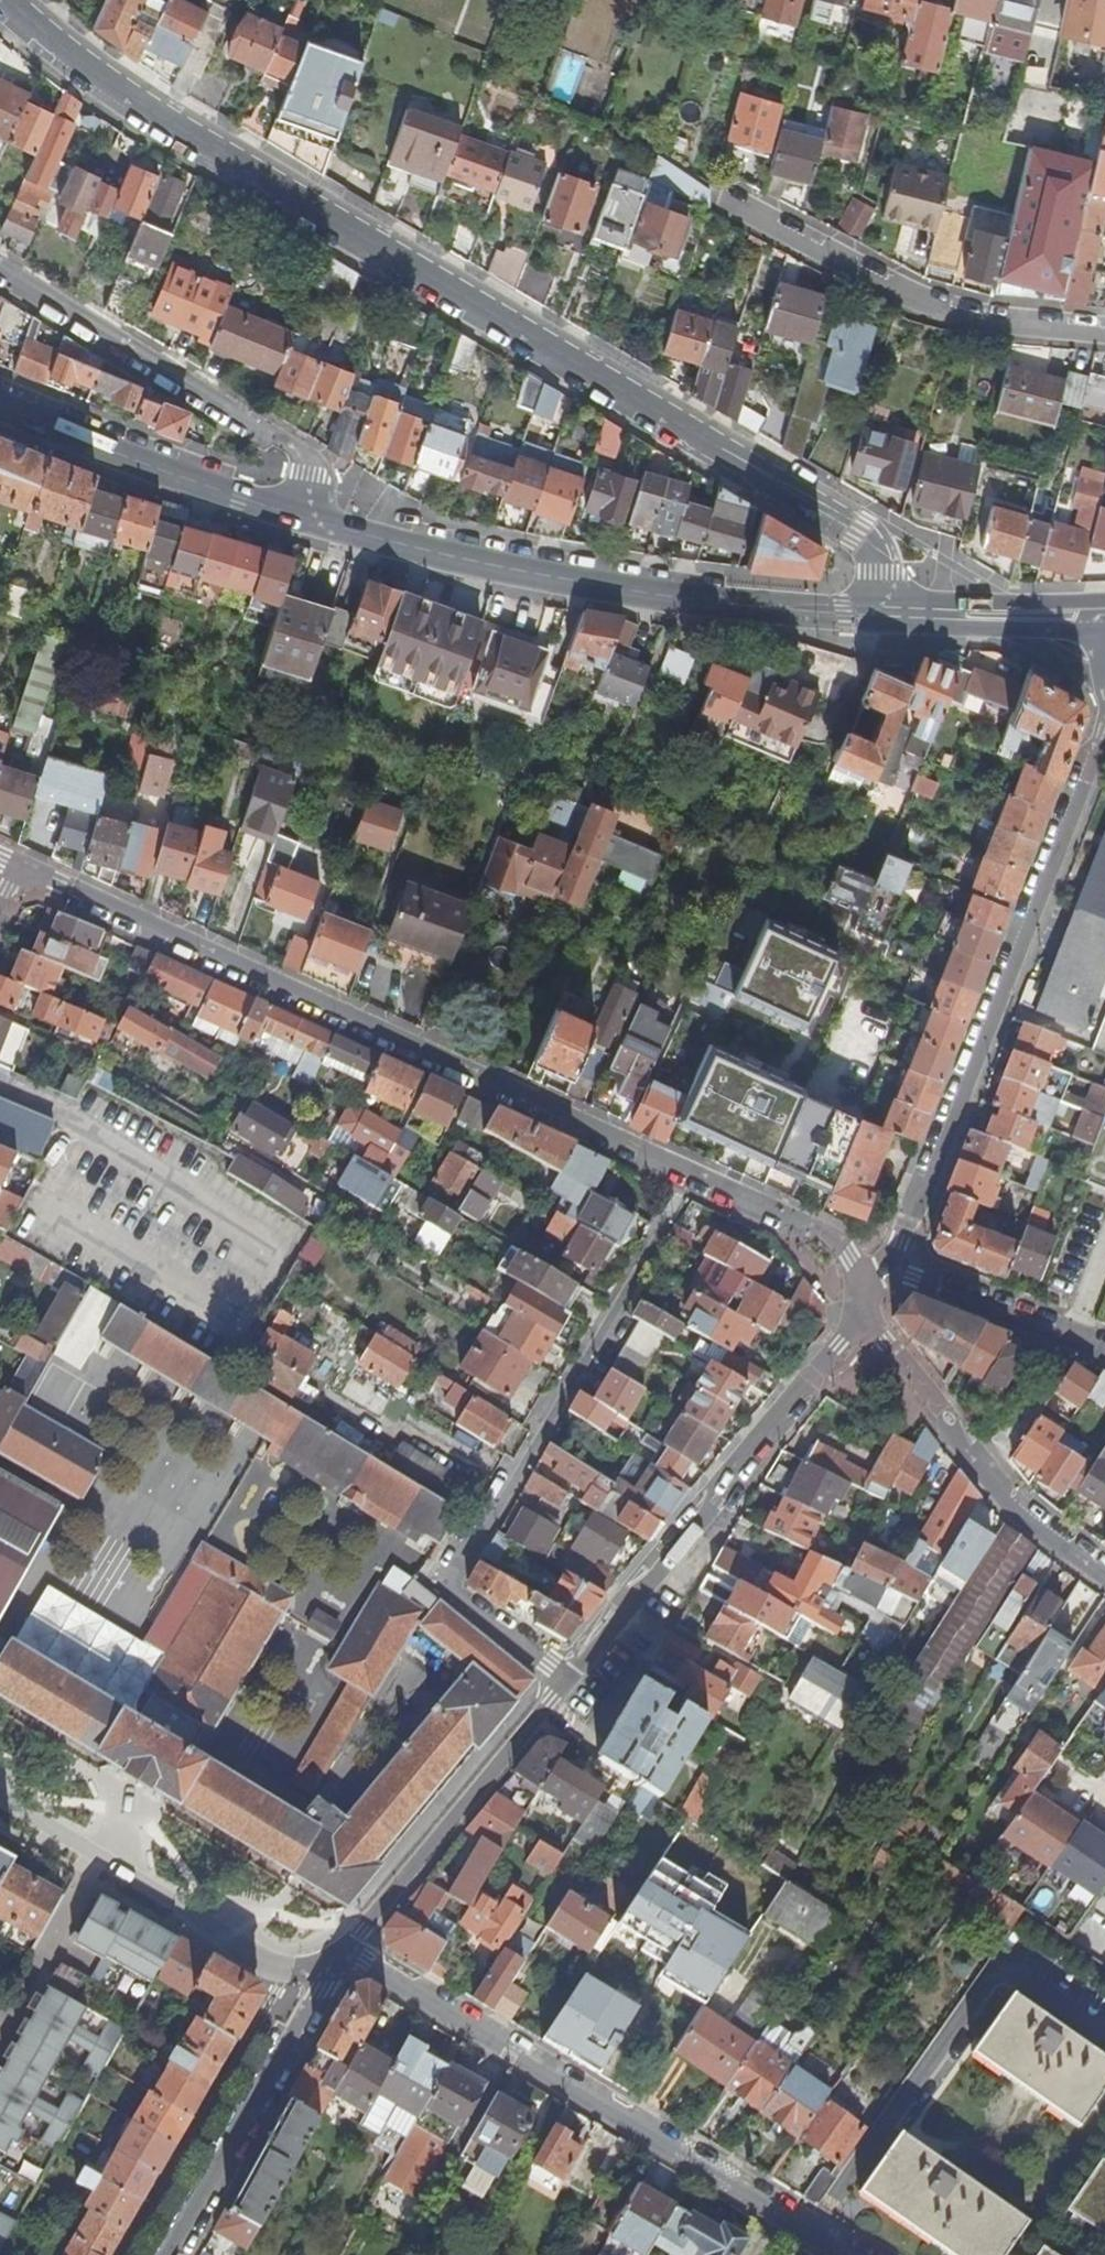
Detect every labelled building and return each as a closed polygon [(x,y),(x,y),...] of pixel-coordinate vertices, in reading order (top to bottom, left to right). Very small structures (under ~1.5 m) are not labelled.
[(144,0),(104,0),(91,28),(100,34),(120,49),(141,5),(144,0)] [(208,12),(186,1),(187,0),(166,0),(159,14),(136,59),(150,68),(172,82),(183,60),(208,12)] [(260,75),(286,86),(303,45),(291,40),(309,0),(294,0),(281,28),(279,34),(265,65),(263,68),(260,75)] [(754,32),(789,41),(800,0),(763,0),(754,32)] [(808,17),(823,21),(828,0),(812,0),(808,17)] [(937,70),(952,9),(915,0),(863,0),(862,6),(910,18),(900,60),(937,70)] [(964,12),(958,36),(984,43),(995,0),(954,0),(952,9),(964,12)] [(1038,0),(995,0),(984,43),(983,45),(1023,56),(1026,46),(1034,14),(1038,0)] [(1062,31),(1104,40),(1104,0),(1068,0),(1062,31)] [(159,14),(141,5),(120,49),(127,53),(136,59),(159,14)] [(228,52),(263,68),(265,65),(279,34),(281,28),(259,19),(260,17),(257,15),(256,17),(245,12),(228,52)] [(323,173),(362,60),(305,40),(303,45),(286,86),(276,112),(265,139),(296,157),(323,173)] [(1103,61),(1094,97),(1104,100),(1104,61),(1103,61)] [(202,64),(200,69),(188,92),(210,106),(218,111),(233,81),(202,64)] [(0,80),(0,135),(8,139),(26,101),(29,94),(0,80)] [(780,103),(738,92),(726,136),(768,148),(780,103)] [(54,114),(26,101),(8,139),(36,153),(54,114)] [(458,134),(461,126),(407,107),(389,158),(405,164),(407,158),(417,161),(409,182),(407,182),(396,217),(424,233),(445,171),(458,134)] [(824,130),(821,139),(821,140),(817,155),(852,164),(856,148),(865,116),(830,107),(824,130)] [(36,153),(26,174),(43,182),(49,170),(52,171),(75,120),(55,112),(54,114),(36,153)] [(245,127),(250,116),(244,112),(239,123),(245,127)] [(1094,162),(1062,299),(1061,303),(1060,304),(1082,306),(1085,291),(1092,293),(1094,283),(1087,281),(1093,254),(1101,256),(1103,245),(1097,243),(1103,217),(1104,218),(1104,207),(1104,114),(1094,162)] [(803,136),(805,125),(782,119),(768,172),(789,177),(810,182),(817,155),(821,140),(803,136)] [(824,130),(805,125),(803,136),(821,140),(821,139),(824,130)] [(458,134),(445,171),(495,189),(508,152),(458,134)] [(1030,146),(1029,147),(1012,216),(995,282),(992,292),(1062,299),(1094,162),(1030,146)] [(495,189),(493,194),(530,207),(545,163),(509,150),(508,152),(495,189)] [(622,247),(618,258),(639,266),(648,244),(653,246),(674,253),(687,217),(686,217),(689,204),(668,197),(672,185),(708,205),(712,190),(657,153),(648,177),(622,247)] [(918,218),(937,223),(940,210),(949,175),(896,161),(881,217),(916,226),(918,218)] [(159,175),(129,164),(106,221),(117,226),(124,208),(142,216),(159,175)] [(63,242),(68,244),(99,178),(73,165),(58,197),(69,202),(58,224),(69,229),(63,242)] [(618,165),(592,235),(622,247),(648,177),(618,165)] [(595,185),(559,171),(542,217),(578,231),(595,185)] [(778,200),(789,177),(768,172),(763,193),(778,200)] [(142,216),(128,250),(158,262),(171,231),(164,228),(182,182),(162,174),(144,218),(142,216)] [(20,187),(2,228),(28,240),(38,218),(31,215),(39,196),(20,187)] [(836,230),(856,241),(873,211),(854,200),(836,230)] [(935,230),(926,262),(955,270),(969,217),(940,210),(937,223),(935,230)] [(964,273),(995,282),(1012,216),(1001,212),(995,236),(975,231),(964,273)] [(916,226),(935,230),(937,223),(918,218),(916,226)] [(469,261),(481,229),(458,220),(450,249),(469,261)] [(644,268),(653,246),(648,244),(639,266),(644,268)] [(526,259),(528,253),(506,245),(504,251),(496,248),(488,271),(494,275),(516,288),(526,259)] [(536,300),(544,305),(558,273),(526,259),(516,288),(536,300)] [(199,333),(219,283),(173,264),(152,313),(199,333)] [(779,276),(764,325),(812,339),(812,338),(824,297),(794,288),(796,282),(779,276)] [(590,333),(603,297),(580,285),(567,319),(576,324),(590,333)] [(26,337),(33,316),(0,296),(0,364),(14,370),(26,337)] [(226,305),(209,346),(277,374),(294,331),(296,328),(268,317),(266,321),(226,305)] [(714,320),(676,307),(663,350),(701,362),(714,320)] [(716,314),(714,320),(737,328),(739,322),(716,314)] [(791,411),(791,413),(782,446),(800,457),(811,419),(815,420),(826,379),(856,388),(875,327),(835,314),(827,342),(812,338),(812,339),(791,411)] [(35,341),(42,322),(33,316),(26,337),(35,341)] [(714,320),(701,362),(691,392),(699,396),(713,405),(727,362),(737,328),(714,320)] [(277,374),(274,381),(308,395),(321,362),(304,354),(310,337),(294,331),(277,374)] [(460,331),(449,363),(465,369),(475,340),(460,331)] [(79,360),(84,347),(64,334),(59,350),(46,384),(63,391),(66,381),(71,383),(72,378),(93,386),(100,369),(79,360)] [(59,350),(35,341),(26,337),(14,370),(46,384),(59,350)] [(745,367),(727,362),(713,405),(723,411),(736,418),(737,414),(741,402),(756,352),(750,351),(745,367)] [(103,359),(100,369),(93,386),(114,395),(112,400),(133,408),(141,385),(119,377),(122,370),(103,359)] [(354,374),(322,361),(321,362),(308,395),(341,408),(349,389),(353,376),(354,374)] [(1006,364),(996,405),(1055,420),(1060,402),(1066,380),(1006,364)] [(1090,376),(1068,371),(1066,380),(1060,402),(1081,407),(1082,404),(1090,376)] [(519,404),(534,409),(544,381),(528,372),(519,404)] [(1091,372),(1090,376),(1082,404),(1104,411),(1104,376),(1091,372)] [(400,385),(377,377),(375,384),(371,397),(356,442),(384,451),(398,411),(404,395),(410,376),(404,373),(400,385)] [(375,384),(353,376),(349,389),(371,397),(375,384)] [(534,409),(533,412),(550,418),(559,390),(544,381),(534,409)] [(148,386),(136,414),(158,422),(156,427),(166,431),(178,435),(186,413),(172,408),(174,403),(148,386)] [(371,397),(349,389),(341,408),(327,446),(337,452),(350,460),(356,442),(371,397)] [(434,405),(404,395),(398,411),(429,421),(434,406),(434,405)] [(741,402),(737,414),(736,418),(760,433),(765,422),(767,418),(765,417),(741,402)] [(769,404),(765,417),(767,418),(765,422),(779,426),(774,441),(782,446),(791,413),(791,411),(769,404)] [(996,405),(994,410),(1053,426),(1055,420),(996,405)] [(429,421),(464,433),(470,420),(434,406),(429,421)] [(384,451),(415,462),(429,421),(398,411),(384,451)] [(604,417),(594,447),(612,454),(621,427),(604,417)] [(450,475),(464,433),(429,421),(415,462),(450,475)] [(477,433),(487,436),(491,426),(481,422),(477,433)] [(765,422),(760,433),(774,441),(779,426),(765,422)] [(915,442),(865,427),(852,470),(902,486),(915,442)] [(520,448),(487,436),(477,433),(470,452),(513,467),(520,448)] [(25,529),(48,455),(21,444),(0,436),(0,497),(20,504),(13,526),(25,529)] [(505,491),(504,493),(536,505),(549,466),(554,453),(522,442),(520,448),(513,467),(505,491)] [(964,444),(959,462),(980,466),(984,448),(964,444)] [(470,452),(461,480),(481,487),(482,484),(505,491),(513,467),(470,452)] [(554,453),(549,466),(583,477),(588,464),(554,452),(554,453)] [(980,466),(959,462),(925,454),(913,501),(968,515),(980,466)] [(34,532),(72,543),(77,527),(91,487),(95,475),(70,464),(48,455),(25,529),(34,532)] [(536,505),(535,509),(541,511),(536,526),(543,528),(540,535),(548,536),(561,538),(583,477),(549,466),(536,505)] [(634,478),(600,467),(586,507),(621,519),(634,478)] [(643,473),(629,521),(653,528),(668,480),(643,473)] [(1010,477),(1003,475),(1001,482),(1008,484),(1010,477)] [(1072,504),(1057,498),(1040,563),(1081,573),(1089,543),(1099,504),(1102,492),(1104,482),(1079,475),(1072,504)] [(668,480),(653,528),(676,534),(676,533),(686,499),(689,485),(668,478),(668,480)] [(1029,516),(1038,485),(1016,479),(1013,491),(1030,495),(1024,515),(992,505),(981,545),(1019,557),(1029,516)] [(713,507),(704,539),(743,550),(754,506),(741,498),(719,485),(713,507)] [(77,527),(113,538),(126,498),(91,487),(77,527)] [(1057,498),(1060,489),(1047,488),(1039,519),(1029,516),(1019,557),(1040,563),(1057,498)] [(161,504),(127,494),(126,498),(113,538),(112,543),(119,546),(121,540),(148,549),(159,511),(161,504)] [(713,507),(686,499),(676,533),(686,536),(685,543),(702,547),(704,539),(713,507)] [(161,504),(159,511),(186,520),(189,509),(178,505),(163,500),(161,504)] [(1099,504),(1089,543),(1104,548),(1104,506),(1099,504)] [(184,525),(186,520),(159,511),(148,549),(138,581),(165,590),(171,567),(184,525)] [(763,511),(746,567),(775,570),(816,574),(823,546),(799,532),(763,511)] [(199,576),(211,533),(184,525),(171,567),(199,576)] [(239,542),(211,533),(199,576),(227,584),(239,542)] [(239,542),(227,584),(253,592),(266,550),(239,542)] [(285,585),(293,559),(266,550),(253,592),(280,600),(282,593),(285,585)] [(1081,573),(1040,563),(1036,582),(1059,581),(1079,581),(1081,573)] [(355,612),(350,625),(385,639),(402,595),(402,592),(381,584),(380,585),(367,580),(355,612)] [(22,617),(31,590),(8,583),(0,608),(0,610),(22,617)] [(332,613),(335,606),(285,585),(282,593),(300,598),(298,603),(332,613)] [(322,641),(332,613),(298,603),(300,598),(282,593),(280,600),(261,660),(309,676),(322,641)] [(377,660),(373,671),(375,677),(400,687),(405,706),(423,696),(447,705),(454,702),(481,625),(448,612),(444,604),(436,608),(402,595),(385,639),(377,660)] [(322,641),(342,648),(350,625),(355,612),(335,605),(335,606),(332,613),(322,641)] [(583,610),(568,650),(604,665),(611,649),(612,645),(623,618),(624,616),(607,613),(583,610)] [(623,618),(612,645),(626,651),(637,623),(623,618)] [(385,639),(350,625),(342,648),(377,660),(385,639)] [(474,688),(510,700),(531,643),(494,630),(474,688)] [(33,732),(39,715),(56,665),(73,671),(81,645),(43,632),(13,724),(33,732)] [(546,672),(553,650),(531,643),(510,700),(507,709),(541,722),(554,688),(537,682),(540,673),(546,672)] [(669,644),(657,672),(683,682),(694,655),(669,644)] [(604,665),(595,688),(633,703),(649,664),(611,649),(604,665)] [(960,671),(959,671),(961,666),(949,661),(938,655),(935,660),(923,655),(920,663),(904,702),(916,707),(913,713),(920,716),(906,748),(911,750),(908,758),(921,763),(949,697),(960,671)] [(755,663),(724,733),(790,760),(817,694),(786,681),(782,691),(768,685),(773,671),(755,663)] [(859,698),(885,709),(871,739),(846,728),(843,733),(835,752),(832,758),(824,776),(857,791),(865,773),(873,777),(896,720),(904,702),(920,663),(900,663),(875,663),(859,698)] [(1022,686),(1022,685),(975,668),(974,671),(962,666),(960,671),(949,697),(962,703),(967,692),(1013,709),(1022,686)] [(1019,753),(1016,760),(1025,763),(1059,776),(1083,714),(1079,699),(1059,687),(1028,669),(1022,685),(1022,686),(1013,709),(996,752),(1010,757),(1021,727),(1038,734),(1034,744),(1039,746),(1034,759),(1019,753)] [(35,737),(42,716),(39,715),(33,732),(32,736),(35,737)] [(42,716),(35,737),(32,736),(26,754),(32,757),(31,763),(14,758),(10,767),(1,764),(0,765),(0,810),(26,818),(34,794),(47,753),(57,721),(42,716)] [(900,749),(909,725),(896,720),(873,777),(891,784),(900,749)] [(1,764),(10,734),(1,731),(0,732),(0,765),(1,764)] [(104,793),(136,802),(150,753),(154,738),(154,736),(139,731),(135,734),(123,778),(110,774),(104,793)] [(231,737),(227,751),(263,764),(267,751),(236,739),(231,737)] [(150,753),(166,757),(169,742),(154,738),(150,753)] [(277,755),(267,751),(263,764),(248,808),(244,822),(277,833),(296,779),(272,770),(277,755)] [(110,774),(110,773),(47,753),(34,794),(70,806),(56,855),(75,864),(73,868),(80,872),(85,857),(97,815),(104,793),(110,774)] [(174,759),(166,757),(150,753),(136,802),(135,806),(150,810),(154,794),(163,797),(174,759)] [(1025,763),(1013,794),(1047,807),(1053,791),(1059,776),(1025,763)] [(917,774),(910,790),(930,797),(937,782),(917,774)] [(1013,794),(1009,792),(997,823),(1035,838),(1041,821),(1047,807),(1013,794)] [(543,819),(556,824),(579,834),(589,809),(553,794),(543,819)] [(404,811),(368,799),(353,838),(390,851),(404,811)] [(606,861),(617,866),(650,879),(662,852),(607,830),(614,813),(591,804),(589,809),(579,834),(573,848),(596,857),(606,861)] [(97,815),(85,857),(118,866),(130,824),(97,815)] [(130,824),(118,866),(152,876),(154,870),(164,833),(135,825),(137,818),(132,817),(130,824)] [(895,854),(907,823),(898,819),(885,851),(895,854)] [(202,834),(167,823),(164,833),(154,870),(188,880),(202,834)] [(1035,838),(997,823),(985,854),(1023,868),(1029,854),(1035,838)] [(188,880),(188,882),(221,892),(233,854),(219,850),(225,830),(205,824),(202,834),(188,880)] [(579,834),(556,824),(550,839),(573,848),(579,834)] [(683,826),(677,839),(688,843),(694,830),(683,826)] [(573,848),(550,839),(537,833),(531,849),(523,868),(515,888),(513,893),(524,897),(526,892),(551,903),(555,892),(573,848)] [(531,849),(498,836),(491,855),(523,868),(531,849)] [(1037,1013),(1081,1030),(1090,1005),(1104,1011),(1104,839),(1037,1013)] [(577,901),(587,877),(596,857),(573,848),(555,892),(577,901)] [(911,861),(895,854),(885,851),(874,877),(872,881),(898,891),(911,861)] [(270,854),(255,897),(307,918),(321,882),(274,864),(277,857),(270,854)] [(1023,868),(985,854),(973,885),(1011,899),(1017,884),(1023,868)] [(491,855),(475,896),(507,909),(513,893),(504,889),(506,885),(515,888),(523,868),(491,855)] [(596,857),(587,877),(598,881),(606,861),(596,857)] [(874,877),(837,861),(825,888),(862,905),(872,881),(874,877)] [(113,886),(117,870),(102,866),(98,879),(113,886)] [(900,892),(898,891),(872,881),(862,905),(852,929),(880,941),(900,892)] [(450,963),(471,907),(409,883),(387,940),(450,963)] [(504,889),(513,893),(515,888),(506,885),(504,889)] [(1009,906),(974,892),(964,917),(999,931),(1003,919),(1009,906)] [(29,928),(38,932),(49,909),(39,905),(29,928)] [(740,932),(757,940),(769,914),(751,907),(740,932)] [(99,958),(108,934),(49,909),(38,932),(99,958)] [(964,917),(949,911),(938,938),(953,945),(964,917)] [(349,995),(372,931),(323,913),(312,942),(300,972),(322,982),(349,995)] [(964,917),(953,945),(987,960),(993,946),(999,931),(964,917)] [(825,995),(841,1002),(853,974),(860,958),(878,965),(883,955),(887,944),(880,941),(852,929),(845,947),(837,944),(831,960),(838,963),(825,995)] [(99,958),(38,932),(29,953),(53,964),(98,983),(108,961),(99,958)] [(296,935),(284,965),(300,972),(312,942),(296,935)] [(883,955),(920,970),(921,967),(928,950),(891,935),(883,955)] [(941,975),(976,989),(980,978),(987,960),(953,945),(941,975)] [(139,947),(129,971),(141,976),(152,953),(139,947)] [(49,974),(53,964),(29,953),(22,950),(9,981),(21,987),(40,995),(52,1000),(61,979),(49,974)] [(141,976),(144,977),(157,955),(152,953),(141,976)] [(157,955),(144,977),(184,996),(182,1000),(191,1004),(201,1008),(214,982),(180,966),(157,955)] [(724,960),(713,983),(734,992),(744,969),(724,960)] [(976,989),(941,975),(929,1005),(933,1007),(964,1020),(970,1004),(976,989)] [(723,1014),(734,992),(700,977),(690,999),(708,1007),(703,1017),(719,1025),(723,1014)] [(9,981),(0,978),(0,1005),(12,1010),(21,987),(9,981)] [(235,1046),(238,1039),(256,1001),(214,982),(201,1008),(192,1026),(199,1030),(203,1021),(230,1034),(226,1041),(235,1046)] [(1027,982),(1018,1005),(1027,1009),(1037,985),(1027,982)] [(616,995),(619,987),(620,986),(614,984),(610,992),(602,1010),(596,1026),(590,1039),(605,1046),(625,999),(616,995)] [(605,1046),(607,1046),(615,1029),(624,1034),(629,1021),(625,1019),(636,994),(619,987),(616,995),(625,999),(605,1046)] [(594,1006),(602,1010),(610,992),(602,989),(594,1006)] [(38,1018),(52,1024),(61,1004),(52,1000),(40,995),(32,1015),(38,1018)] [(126,1004),(161,1023),(165,1015),(130,996),(126,1004)] [(624,1034),(620,1042),(638,1050),(657,1058),(663,1043),(672,1026),(657,1019),(661,1010),(639,1000),(629,1021),(624,1034)] [(238,1039),(250,1045),(268,1006),(262,1004),(256,1001),(238,1039)] [(93,1041),(102,1021),(61,1004),(52,1024),(93,1041)] [(804,1018),(774,1005),(748,1062),(778,1076),(804,1018)] [(322,1065),(323,1065),(335,1037),(325,1032),(307,1024),(268,1006),(250,1045),(251,1046),(250,1048),(315,1078),(322,1065)] [(596,1026),(555,1007),(525,1076),(540,1083),(547,1067),(573,1079),(575,1073),(587,1045),(590,1039),(596,1026)] [(933,1007),(921,1037),(953,1050),(959,1034),(964,1020),(933,1007)] [(118,1020),(113,1028),(117,1030),(111,1042),(135,1056),(141,1044),(158,1054),(169,1034),(129,1011),(122,1023),(118,1020)] [(1090,1052),(1104,1058),(1104,1015),(1090,1052)] [(690,1017),(669,1055),(694,1069),(715,1031),(690,1017)] [(0,1018),(0,1066),(11,1071),(28,1030),(0,1018)] [(1066,1042),(1022,1025),(1011,1053),(1045,1066),(1051,1050),(1061,1054),(1066,1042)] [(165,1053),(209,1079),(221,1058),(176,1033),(165,1053)] [(362,1084),(367,1087),(381,1058),(335,1037),(323,1065),(329,1068),(332,1064),(364,1080),(362,1084)] [(953,1050),(921,1037),(909,1067),(941,1079),(946,1067),(953,1050)] [(607,1046),(605,1046),(590,1039),(587,1045),(604,1052),(607,1046)] [(638,1050),(620,1042),(608,1067),(626,1076),(637,1051),(638,1050)] [(593,1080),(604,1052),(587,1045),(575,1073),(593,1080)] [(636,1103),(657,1058),(638,1050),(637,1051),(626,1076),(617,1095),(636,1103)] [(1094,1085),(1087,1104),(1065,1095),(1072,1077),(1045,1066),(1011,1053),(1002,1080),(1050,1099),(1058,1102),(1083,1112),(1102,1120),(1104,1113),(1104,1090),(1094,1085)] [(364,1094),(384,1103),(401,1067),(381,1058),(367,1087),(364,1094)] [(686,1096),(677,1115),(717,1133),(742,1077),(721,1068),(722,1065),(720,1064),(719,1067),(703,1059),(691,1085),(686,1096)] [(384,1103),(404,1113),(422,1077),(410,1071),(401,1067),(384,1103)] [(941,1079),(909,1067),(897,1098),(929,1111),(941,1079)] [(686,1096),(691,1085),(657,1069),(652,1080),(686,1096)] [(717,1133),(714,1139),(730,1147),(753,1157),(783,1091),(744,1072),(742,1077),(717,1133)] [(583,1102),(593,1080),(575,1073),(573,1079),(566,1095),(576,1099),(583,1102)] [(69,1075),(59,1093),(75,1101),(85,1083),(69,1075)] [(427,1079),(412,1112),(447,1128),(462,1095),(427,1079)] [(686,1096),(652,1080),(631,1124),(652,1134),(666,1140),(677,1115),(686,1096)] [(1002,1080),(991,1108),(1001,1112),(1039,1127),(1050,1099),(1002,1080)] [(811,1089),(778,1168),(829,1191),(835,1175),(859,1117),(861,1113),(811,1089)] [(245,1093),(240,1103),(248,1107),(253,1098),(250,1096),(245,1093)] [(929,1111),(897,1098),(894,1096),(883,1127),(890,1129),(917,1140),(923,1126),(929,1111)] [(458,1120),(483,1133),(496,1110),(468,1098),(458,1120)] [(1050,1099),(1039,1127),(1044,1129),(1046,1130),(1058,1102),(1050,1099)] [(35,1164),(52,1126),(0,1103),(0,1148),(15,1155),(35,1164)] [(241,1112),(231,1129),(273,1153),(290,1125),(253,1103),(246,1115),(241,1112)] [(419,1135),(404,1127),(400,1134),(347,1104),(335,1124),(359,1138),(350,1154),(355,1157),(364,1162),(373,1146),(388,1155),(379,1171),(393,1179),(419,1135)] [(541,1164),(559,1174),(575,1146),(538,1129),(496,1110),(483,1133),(500,1142),(541,1164)] [(1034,1157),(1044,1129),(1039,1127),(1001,1112),(997,1123),(991,1121),(984,1138),(1007,1147),(1034,1157)] [(1083,1112),(1071,1140),(1091,1148),(1102,1120),(1083,1112)] [(1102,1120),(1091,1148),(1078,1180),(1104,1191),(1104,1113),(1102,1120)] [(890,1129),(883,1127),(859,1117),(835,1175),(829,1191),(825,1201),(863,1215),(871,1194),(866,1192),(890,1129)] [(331,1143),(307,1129),(303,1138),(312,1144),(308,1151),(321,1158),(331,1143)] [(994,1177),(995,1178),(1007,1147),(984,1138),(968,1132),(964,1142),(956,1162),(994,1177)] [(724,1160),(730,1147),(714,1139),(708,1153),(724,1160)] [(481,1170),(488,1160),(457,1143),(433,1181),(463,1198),(481,1170)] [(559,1174),(592,1192),(609,1162),(575,1146),(559,1174)] [(0,1148),(0,1188),(15,1155),(0,1148)] [(305,1198),(236,1156),(235,1159),(228,1172),(242,1182),(302,1219),(308,1208),(301,1204),(305,1198)] [(388,1182),(399,1189),(402,1184),(393,1179),(379,1171),(364,1162),(355,1157),(337,1187),(373,1207),(378,1198),(384,1202),(388,1196),(382,1192),(388,1182)] [(1027,1190),(1037,1194),(1049,1163),(1039,1159),(1027,1190)] [(974,1204),(988,1210),(988,1208),(996,1211),(1000,1201),(993,1198),(994,1195),(988,1193),(994,1177),(956,1162),(952,1172),(944,1192),(949,1194),(974,1204)] [(617,1247),(634,1215),(592,1192),(559,1174),(541,1164),(532,1181),(573,1203),(581,1201),(584,1209),(596,1215),(587,1230),(614,1245),(617,1247)] [(463,1198),(456,1209),(476,1221),(495,1191),(509,1199),(514,1189),(481,1170),(463,1198)] [(399,1189),(391,1202),(398,1206),(408,1188),(402,1184),(399,1189)] [(21,1200),(3,1191),(0,1189),(0,1228),(4,1230),(21,1200)] [(460,1218),(414,1191),(404,1209),(428,1223),(417,1241),(439,1254),(447,1241),(460,1218)] [(1009,1269),(1016,1250),(972,1232),(974,1227),(966,1224),(974,1204),(949,1194),(935,1233),(930,1245),(934,1255),(1004,1281),(1009,1269)] [(1009,1269),(1038,1281),(1053,1243),(1038,1237),(1047,1215),(1031,1209),(1026,1224),(1020,1240),(1016,1250),(1009,1269)] [(587,1230),(557,1213),(547,1231),(570,1244),(564,1256),(597,1275),(614,1245),(587,1230)] [(1009,1235),(1020,1240),(1026,1224),(1015,1220),(1009,1235)] [(669,1236),(691,1248),(694,1244),(689,1241),(692,1236),(674,1226),(669,1236)] [(709,1258),(753,1284),(766,1261),(703,1226),(696,1237),(709,1244),(703,1255),(709,1258)] [(298,1259),(313,1268),(331,1237),(317,1228),(298,1259)] [(0,1238),(0,1258),(21,1270),(22,1268),(31,1252),(2,1234),(0,1238)] [(358,1238),(351,1250),(365,1259),(373,1247),(358,1238)] [(441,1269),(455,1246),(447,1241),(439,1254),(433,1264),(441,1269)] [(509,1246),(495,1269),(516,1282),(562,1308),(575,1285),(509,1246)] [(24,1280),(56,1299),(64,1285),(83,1295),(88,1286),(31,1252),(22,1268),(29,1272),(24,1280)] [(768,1334),(786,1302),(753,1284),(709,1258),(691,1289),(694,1291),(725,1309),(756,1327),(768,1334)] [(301,1288),(313,1268),(298,1259),(285,1279),(294,1284),(301,1288)] [(803,1278),(790,1304),(822,1322),(821,1300),(803,1278)] [(570,1346),(585,1321),(562,1308),(516,1282),(502,1305),(515,1313),(553,1336),(570,1346)] [(287,1297),(368,1348),(375,1335),(347,1318),(308,1293),(301,1288),(294,1284),(287,1297)] [(64,1285),(56,1299),(35,1335),(49,1343),(44,1351),(18,1337),(13,1347),(29,1357),(44,1365),(51,1353),(57,1342),(70,1320),(83,1295),(64,1285)] [(488,1305),(492,1299),(468,1285),(465,1290),(488,1305)] [(57,1342),(51,1353),(79,1369),(94,1342),(79,1334),(89,1317),(101,1324),(106,1326),(119,1305),(88,1286),(83,1295),(70,1320),(57,1342)] [(694,1313),(686,1327),(690,1329),(699,1335),(707,1339),(725,1309),(694,1291),(684,1308),(694,1313)] [(671,1339),(680,1324),(634,1296),(631,1301),(637,1304),(631,1316),(639,1320),(664,1335),(671,1339)] [(910,1342),(958,1369),(982,1326),(909,1297),(892,1319),(910,1342)] [(471,1301),(461,1315),(491,1334),(500,1318),(471,1301)] [(351,1446),(119,1305),(106,1326),(99,1339),(438,1544),(457,1511),(446,1504),(399,1475),(351,1446)] [(280,1309),(267,1331),(280,1339),(281,1337),(293,1317),(280,1309)] [(727,1351),(728,1351),(736,1338),(746,1344),(756,1327),(725,1309),(707,1339),(727,1351)] [(381,1338),(387,1328),(378,1322),(376,1325),(351,1311),(347,1318),(375,1335),(381,1338)] [(515,1313),(498,1341),(532,1361),(536,1364),(553,1336),(515,1313)] [(79,1334),(94,1342),(99,1339),(106,1326),(101,1324),(89,1317),(79,1334)] [(624,1344),(649,1359),(664,1335),(639,1320),(624,1344)] [(982,1326),(958,1369),(981,1383),(1009,1336),(982,1326)] [(416,1346),(387,1328),(381,1338),(413,1358),(416,1353),(413,1351),(416,1346)] [(690,1329),(681,1345),(690,1351),(699,1335),(690,1329)] [(280,1339),(267,1331),(258,1345),(279,1358),(264,1383),(290,1397),(314,1357),(281,1337),(280,1339)] [(498,1341),(483,1331),(460,1368),(508,1398),(532,1361),(498,1341)] [(375,1335),(368,1348),(359,1363),(355,1360),(349,1370),(353,1373),(343,1390),(381,1412),(413,1358),(381,1338),(375,1335)] [(1009,1336),(981,1383),(977,1391),(991,1399),(995,1393),(1000,1396),(1030,1345),(1009,1336)] [(624,1344),(610,1368),(635,1384),(649,1359),(624,1344)] [(728,1351),(727,1351),(717,1367),(746,1383),(751,1386),(760,1370),(728,1351)] [(1070,1367),(1074,1361),(1053,1354),(1048,1366),(1065,1375),(1070,1367)] [(29,1357),(9,1391),(25,1400),(44,1365),(29,1357)] [(730,1409),(746,1383),(717,1367),(709,1362),(694,1386),(693,1387),(696,1389),(730,1409)] [(1044,1407),(1053,1413),(1061,1400),(1076,1411),(1084,1398),(1094,1382),(1070,1367),(1065,1375),(1044,1407)] [(624,1421),(644,1389),(635,1384),(610,1368),(591,1399),(613,1414),(624,1421)] [(1104,1402),(1104,1373),(1101,1372),(1094,1382),(1084,1398),(1101,1408),(1104,1402)] [(438,1374),(433,1381),(449,1391),(443,1400),(463,1412),(455,1425),(493,1448),(510,1419),(438,1374)] [(677,1398),(687,1404),(696,1389),(693,1387),(694,1386),(687,1382),(677,1398)] [(9,1391),(5,1389),(3,1393),(0,1391),(0,1444),(21,1407),(25,1400),(9,1391)] [(696,1389),(687,1404),(682,1412),(682,1413),(714,1433),(730,1409),(696,1389)] [(573,1400),(567,1409),(578,1416),(601,1431),(613,1414),(591,1399),(578,1391),(573,1400)] [(1035,1420),(1040,1412),(1028,1404),(1021,1415),(1009,1407),(988,1439),(992,1445),(1007,1463),(1035,1420)] [(21,1407),(0,1444),(0,1451),(82,1497),(106,1454),(21,1407)] [(682,1413),(662,1445),(690,1463),(694,1466),(714,1433),(682,1413)] [(613,1414),(601,1431),(616,1441),(629,1423),(624,1421),(613,1414)] [(601,1431),(578,1416),(569,1430),(592,1445),(601,1431)] [(1060,1436),(1035,1420),(1007,1463),(1018,1476),(1027,1488),(1033,1480),(1053,1447),(1057,1442),(1060,1436)] [(914,1444),(891,1484),(908,1494),(938,1445),(924,1427),(914,1444)] [(662,1445),(635,1428),(632,1433),(641,1439),(639,1443),(654,1452),(648,1462),(652,1464),(678,1482),(690,1463),(662,1445)] [(914,1444),(894,1433),(868,1479),(865,1471),(842,1461),(845,1456),(816,1441),(806,1462),(847,1482),(883,1499),(891,1484),(914,1444)] [(614,1483),(548,1442),(542,1452),(561,1464),(563,1461),(574,1468),(566,1481),(588,1494),(583,1503),(597,1511),(610,1490),(614,1483)] [(1053,1447),(1069,1458),(1073,1452),(1057,1442),(1053,1447)] [(1075,1493),(1104,1512),(1104,1446),(1075,1493)] [(1081,1466),(1069,1458),(1053,1447),(1033,1480),(1061,1498),(1081,1466)] [(413,1450),(399,1475),(446,1504),(457,1511),(472,1485),(413,1450)] [(821,1514),(823,1515),(828,1505),(823,1503),(826,1495),(838,1500),(847,1482),(806,1462),(803,1461),(785,1497),(821,1514)] [(617,1478),(614,1483),(610,1490),(618,1495),(662,1523),(667,1516),(678,1504),(690,1490),(678,1482),(652,1464),(632,1492),(620,1485),(622,1482),(617,1478)] [(906,1556),(885,1589),(916,1604),(916,1603),(930,1580),(940,1562),(962,1527),(980,1497),(969,1484),(958,1470),(906,1556)] [(531,1471),(523,1485),(558,1506),(567,1493),(531,1471)] [(62,1513),(0,1475),(0,1619),(62,1513)] [(624,1506),(615,1522),(647,1541),(655,1533),(662,1524),(662,1523),(618,1495),(615,1501),(624,1506)] [(771,1513),(763,1529),(803,1549),(821,1514),(785,1497),(775,1515),(771,1513)] [(534,1554),(545,1536),(550,1526),(551,1524),(523,1507),(505,1537),(534,1554)] [(605,1567),(626,1533),(592,1514),(573,1547),(605,1567)] [(1002,1525),(998,1520),(992,1529),(997,1532),(1002,1525)] [(1002,1525),(997,1532),(989,1544),(967,1579),(958,1592),(935,1626),(885,1711),(919,1731),(1034,1547),(1019,1537),(1002,1525)] [(550,1526),(545,1536),(550,1538),(555,1529),(550,1526)] [(940,1562),(967,1579),(989,1544),(962,1527),(940,1562)] [(489,1546),(483,1556),(495,1563),(508,1541),(496,1534),(489,1546)] [(470,1741),(476,1746),(532,1679),(439,1602),(416,1583),(410,1578),(404,1588),(386,1572),(379,1585),(377,1584),(327,1668),(355,1685),(293,1790),(308,1799),(296,1816),(189,1752),(200,1734),(204,1727),(211,1731),(292,1596),(201,1544),(143,1642),(165,1656),(144,1691),(151,1695),(147,1702),(137,1720),(9,1643),(9,1644),(0,1659),(0,1696),(110,1763),(109,1764),(161,1796),(163,1794),(345,1904),(377,1866),(371,1862),(470,1741)] [(562,1550),(552,1544),(544,1559),(553,1564),(562,1550)] [(849,1571),(885,1589),(906,1556),(894,1550),(889,1560),(861,1547),(849,1571)] [(849,1571),(810,1552),(792,1585),(721,1548),(711,1565),(740,1582),(810,1621),(831,1634),(839,1621),(818,1607),(830,1588),(873,1610),(860,1633),(869,1639),(866,1644),(868,1651),(875,1654),(882,1651),(885,1646),(889,1649),(916,1604),(885,1589),(849,1571)] [(562,1569),(564,1570),(604,1593),(615,1579),(570,1554),(562,1569)] [(540,1610),(533,1622),(564,1640),(581,1620),(548,1602),(548,1600),(479,1562),(471,1575),(466,1584),(507,1608),(510,1603),(505,1600),(509,1592),(540,1610)] [(564,1570),(548,1600),(548,1602),(581,1620),(599,1598),(604,1593),(564,1570)] [(810,1621),(740,1582),(735,1590),(706,1573),(696,1589),(759,1626),(765,1629),(796,1647),(810,1621)] [(1035,1586),(1020,1576),(1001,1606),(1016,1615),(1035,1586)] [(943,1588),(930,1580),(916,1603),(929,1611),(943,1588)] [(752,1638),(759,1626),(696,1589),(688,1604),(715,1620),(704,1639),(735,1656),(747,1635),(752,1638)] [(1059,1611),(1063,1604),(1038,1590),(1006,1641),(1031,1655),(1059,1611)] [(333,1643),(343,1623),(314,1609),(305,1629),(333,1643)] [(1020,1725),(1084,1627),(1059,1611),(1031,1655),(996,1710),(1020,1725)] [(137,1720),(147,1702),(20,1625),(9,1643),(137,1720)] [(1087,1684),(1099,1693),(1104,1684),(1104,1625),(1086,1652),(1087,1653),(1072,1674),(1087,1684)] [(796,1647),(765,1629),(758,1642),(788,1660),(796,1647)] [(700,1649),(670,1633),(663,1646),(685,1659),(692,1663),(700,1649)] [(997,1647),(980,1637),(972,1650),(989,1660),(997,1647)] [(0,1639),(0,1659),(9,1644),(0,1639)] [(866,1688),(812,1657),(789,1697),(842,1727),(866,1688)] [(706,1717),(710,1719),(729,1686),(709,1673),(692,1663),(685,1659),(675,1676),(690,1685),(680,1701),(706,1717)] [(729,1686),(746,1696),(758,1675),(738,1664),(735,1669),(717,1659),(709,1673),(729,1686)] [(706,1717),(680,1701),(643,1679),(622,1714),(596,1757),(659,1795),(706,1717)] [(1099,1693),(1087,1684),(1063,1717),(1075,1726),(1095,1699),(1099,1693)] [(1095,1699),(1104,1706),(1104,1684),(1099,1693),(1095,1699)] [(743,1739),(721,1725),(701,1762),(707,1765),(680,1813),(694,1823),(743,1739)] [(1016,1768),(992,1802),(1012,1816),(1020,1805),(1028,1793),(1056,1754),(1060,1748),(1037,1732),(1013,1766),(1016,1768)] [(308,1799),(293,1790),(200,1734),(189,1752),(296,1816),(308,1799)] [(529,1789),(535,1793),(538,1788),(556,1759),(565,1745),(548,1737),(538,1741),(513,1771),(532,1783),(529,1789)] [(566,1814),(581,1822),(595,1800),(603,1788),(556,1759),(538,1788),(561,1802),(555,1813),(563,1818),(566,1814)] [(624,1801),(633,1788),(628,1784),(619,1798),(624,1801)] [(513,1830),(524,1811),(494,1793),(481,1809),(513,1830)] [(581,1822),(572,1836),(593,1850),(624,1801),(619,1798),(611,1793),(604,1806),(595,1800),(581,1822)] [(1009,1820),(999,1834),(1045,1868),(1075,1826),(1079,1821),(1050,1800),(1046,1806),(1028,1793),(1020,1805),(1012,1816),(1009,1820)] [(1012,1816),(992,1802),(989,1806),(1009,1820),(1012,1816)] [(487,1841),(477,1858),(491,1866),(513,1830),(481,1809),(466,1828),(487,1841)] [(1045,1868),(1092,1901),(1104,1881),(1104,1839),(1099,1835),(1101,1832),(1081,1818),(1079,1821),(1075,1826),(1045,1868)] [(525,1861),(548,1874),(561,1853),(538,1839),(525,1861)] [(35,1879),(47,1859),(35,1851),(23,1872),(10,1865),(0,1883),(0,1917),(11,1923),(35,1879)] [(10,1865),(13,1860),(0,1853),(0,1883),(10,1865)] [(491,1866),(477,1858),(476,1857),(459,1884),(438,1870),(430,1883),(467,1905),(479,1886),(491,1866)] [(621,1933),(674,1959),(662,1982),(715,2009),(754,1933),(715,1913),(725,1893),(659,1860),(621,1933)] [(61,1893),(35,1879),(11,1923),(37,1938),(61,1893)] [(1005,1919),(1012,1923),(1022,1909),(974,1879),(964,1893),(989,1909),(985,1914),(1001,1925),(1005,1919)] [(784,1881),(762,1914),(820,1950),(845,1914),(784,1881)] [(467,1905),(430,1883),(429,1883),(407,1919),(402,1916),(405,1911),(400,1908),(398,1913),(396,1912),(383,1928),(386,1945),(408,1958),(428,1970),(434,1961),(450,1933),(457,1922),(467,1905)] [(457,1922),(479,1935),(502,1948),(508,1939),(532,1900),(509,1887),(501,1900),(479,1886),(467,1905),(457,1922)] [(567,1891),(545,1925),(587,1952),(609,1917),(598,1910),(601,1905),(581,1892),(578,1898),(567,1891)] [(160,1927),(103,1893),(76,1937),(152,1983),(156,1977),(177,1938),(160,1927)] [(3,1938),(11,1923),(0,1917),(0,1936),(3,1938)] [(11,1923),(3,1938),(29,1952),(37,1938),(11,1923)] [(450,1933),(434,1961),(455,1973),(449,1982),(453,1985),(460,1989),(473,1967),(464,1961),(469,1953),(461,1948),(464,1942),(450,1933)] [(502,1948),(479,1935),(476,1940),(499,1953),(502,1948)] [(177,1938),(156,1977),(186,1995),(192,1985),(208,1957),(196,1949),(177,1938)] [(502,1948),(499,1953),(472,1996),(481,2002),(492,2008),(510,1981),(529,1951),(508,1939),(502,1948)] [(214,1998),(201,2020),(234,2039),(257,2000),(253,1984),(229,1970),(208,1957),(192,1985),(214,1998)] [(56,1962),(52,1980),(76,1985),(80,1967),(56,1962)] [(581,1987),(555,2027),(589,2049),(612,2014),(605,2009),(620,1986),(606,1977),(594,1995),(581,1987)] [(527,1991),(510,1981),(492,2008),(510,2019),(527,1991)] [(82,2068),(98,2078),(105,2065),(126,2029),(110,2019),(99,2038),(87,2031),(78,2025),(89,2006),(51,1983),(45,1994),(39,1991),(31,2005),(36,2009),(30,2020),(25,2017),(17,2030),(23,2033),(60,2056),(71,2036),(81,2042),(92,2049),(82,2068)] [(315,2050),(334,2061),(344,2044),(348,2043),(350,2040),(359,2045),(385,1997),(371,1988),(366,1985),(350,1989),(328,2027),(315,2050)] [(738,2010),(757,2023),(765,2028),(771,2019),(782,2004),(755,1986),(738,2010)] [(1086,2121),(1104,2094),(1104,2058),(1015,1996),(979,2048),(1086,2121)] [(199,2008),(184,1999),(179,2007),(194,2016),(199,2008)] [(98,2012),(89,2006),(78,2025),(87,2031),(98,2012)] [(754,2043),(746,2038),(701,2008),(674,2049),(726,2084),(754,2043)] [(196,2017),(182,2042),(219,2064),(226,2052),(234,2039),(201,2020),(196,2017)] [(792,2065),(820,2025),(809,2018),(804,2027),(794,2030),(791,2033),(771,2019),(765,2028),(754,2043),(726,2084),(725,2085),(761,2110),(792,2065)] [(765,2028),(757,2023),(746,2038),(754,2043),(765,2028)] [(5,2052),(10,2055),(48,2078),(60,2056),(23,2033),(17,2042),(12,2039),(5,2052)] [(48,2078),(37,2097),(46,2103),(57,2084),(81,2042),(71,2036),(60,2056),(48,2078)] [(436,2053),(406,2036),(394,2057),(391,2064),(359,2122),(378,2133),(385,2120),(390,2123),(388,2127),(398,2133),(401,2129),(408,2133),(446,2065),(433,2058),(436,2053)] [(182,2042),(167,2067),(204,2089),(211,2078),(219,2064),(182,2042)] [(391,2064),(375,2055),(358,2045),(346,2068),(338,2082),(332,2092),(331,2093),(357,2108),(351,2120),(358,2124),(359,2122),(391,2064)] [(1086,2121),(979,2048),(974,2056),(1081,2129),(1086,2121)] [(379,2049),(375,2055),(391,2064),(394,2057),(379,2049)] [(288,2098),(319,2115),(331,2093),(332,2092),(319,2085),(325,2075),(338,2082),(346,2068),(334,2061),(315,2050),(300,2077),(288,2098)] [(10,2055),(3,2067),(0,2065),(0,2082),(71,2126),(85,2101),(69,2091),(58,2110),(46,2103),(37,2097),(48,2078),(10,2055)] [(605,2062),(595,2056),(589,2066),(599,2072),(605,2062)] [(408,2133),(370,2200),(404,2220),(449,2142),(448,2141),(456,2128),(471,2136),(495,2094),(479,2085),(480,2084),(446,2065),(408,2133)] [(826,2092),(828,2089),(792,2065),(761,2110),(797,2134),(826,2092)] [(167,2067),(152,2093),(189,2115),(196,2102),(204,2089),(167,2067)] [(20,2128),(30,2108),(40,2114),(52,2121),(41,2140),(57,2150),(71,2126),(0,2082),(0,2116),(20,2128)] [(149,2091),(133,2119),(173,2143),(179,2132),(189,2115),(152,2093),(149,2091)] [(831,2096),(826,2092),(797,2134),(838,2162),(863,2125),(828,2101),(831,2096)] [(471,2136),(458,2158),(494,2179),(531,2115),(495,2094),(471,2136)] [(226,2208),(258,2226),(280,2186),(319,2115),(288,2098),(250,2166),(226,2208)] [(30,2108),(20,2128),(24,2130),(29,2133),(40,2114),(30,2108)] [(6,2151),(13,2139),(18,2142),(24,2130),(20,2128),(0,2116),(0,2147),(6,2151)] [(133,2119),(117,2148),(156,2171),(164,2158),(173,2143),(133,2119)] [(570,2135),(552,2125),(532,2160),(564,2179),(580,2150),(566,2142),(570,2135)] [(966,2254),(1007,2254),(1030,2222),(988,2194),(902,2134),(866,2186),(966,2254)] [(117,2148),(100,2176),(140,2199),(148,2186),(156,2171),(117,2148)] [(1041,2254),(1104,2254),(1104,2161),(1041,2254)] [(92,2190),(84,2205),(89,2208),(124,2228),(133,2211),(140,2199),(100,2176),(84,2167),(76,2180),(92,2190)] [(816,2204),(834,2178),(822,2171),(819,2172),(802,2196),(816,2204)] [(674,2205),(637,2184),(609,2233),(646,2254),(654,2241),(674,2205)] [(952,2254),(966,2254),(866,2186),(862,2193),(952,2254)] [(71,2223),(77,2228),(89,2208),(84,2205),(82,2204),(71,2223)] [(674,2205),(654,2241),(679,2254),(689,2254),(690,2253),(694,2254),(735,2254),(746,2236),(743,2235),(745,2233),(743,2227),(734,2222),(727,2223),(726,2225),(723,2223),(720,2229),(691,2212),(689,2214),(674,2205)] [(89,2208),(77,2228),(73,2235),(108,2254),(117,2240),(124,2228),(89,2208)] [(214,2229),(246,2247),(258,2226),(226,2208),(218,2222),(214,2229)] [(2,2248),(10,2234),(17,2222),(0,2212),(0,2246),(2,2248)] [(61,2254),(108,2254),(73,2235),(61,2254)]
